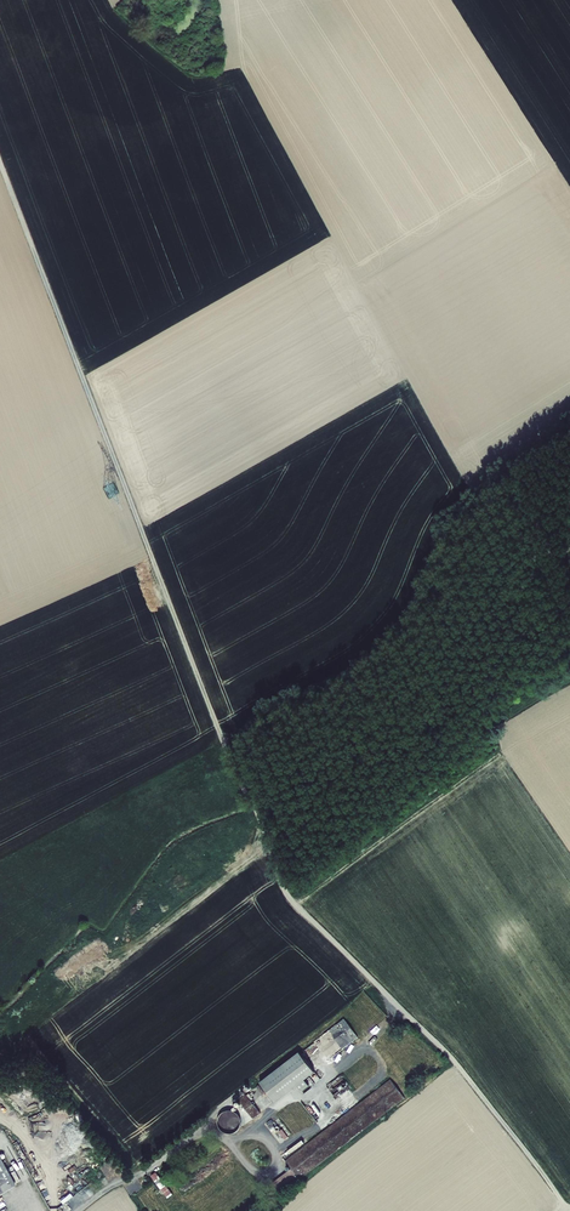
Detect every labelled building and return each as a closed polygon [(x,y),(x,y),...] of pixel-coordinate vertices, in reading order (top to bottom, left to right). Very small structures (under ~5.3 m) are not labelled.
[(238,1102),(253,1120),(359,1038),(344,1019),(238,1102)] [(285,1162),(300,1181),(405,1099),(391,1080),(285,1162)] [(225,1114),(220,1128),(234,1134),(240,1120),(225,1114)] [(16,1186),(0,1158),(0,1196),(16,1186)] [(156,1173),(150,1178),(168,1201),(173,1196),(156,1173)] [(89,1197),(93,1194),(89,1187),(84,1190),(89,1197)]
